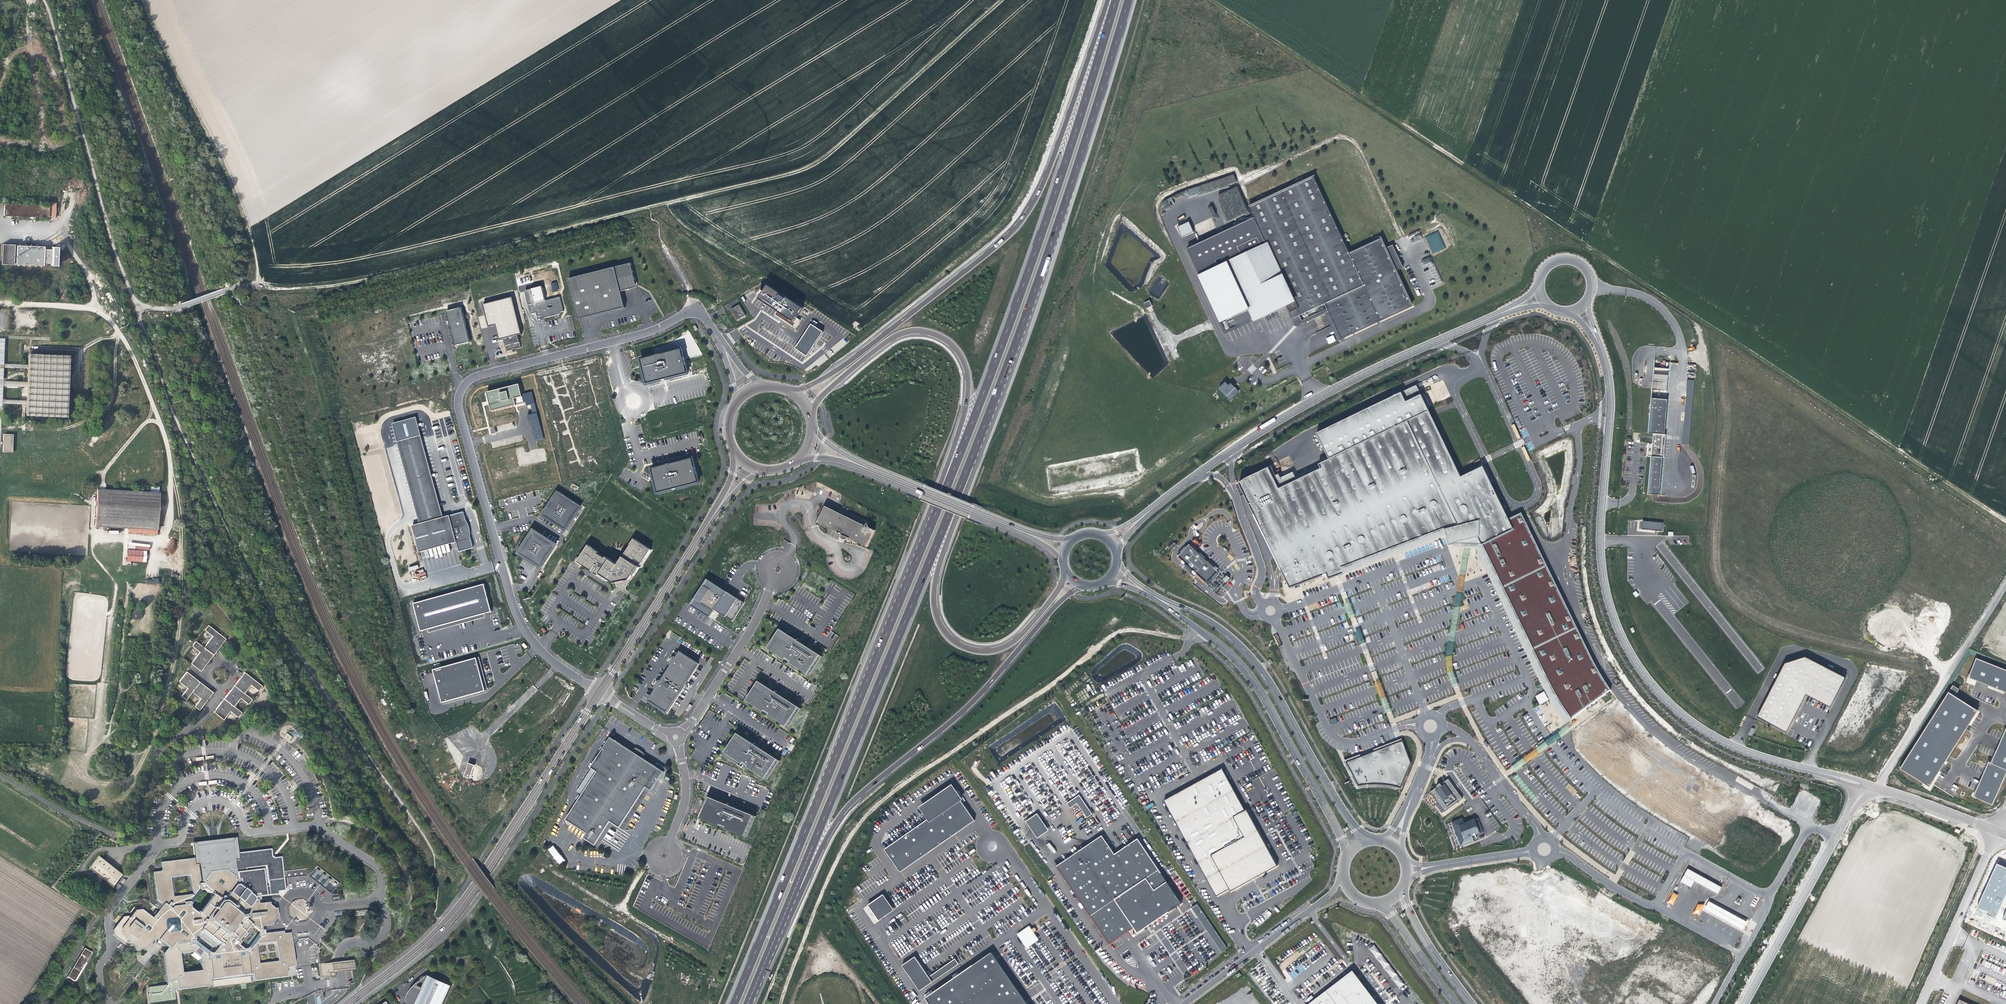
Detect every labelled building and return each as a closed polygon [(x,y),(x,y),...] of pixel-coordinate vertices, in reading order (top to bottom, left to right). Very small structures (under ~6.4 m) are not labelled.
[(1403,274),(1406,271),(1394,249),(1387,253),(1382,242),(1349,257),(1315,179),(1256,209),(1261,219),(1299,306),(1285,313),(1295,331),(1325,317),(1339,344),(1418,309),(1403,274)] [(1237,188),(1217,194),(1226,220),(1243,215),(1243,212),(1246,211),(1247,214),(1248,214),(1245,204),(1233,208),(1229,194),(1234,192),(1234,194),(1239,192),(1237,188)] [(50,202),(50,205),(4,203),(4,216),(56,218),(56,203),(50,202)] [(1299,306),(1261,219),(1190,253),(1224,324),(1252,312),(1258,327),(1281,315),(1285,313),(1299,306)] [(1177,226),(1182,236),(1193,232),(1189,221),(1177,226)] [(1437,232),(1426,237),(1433,254),(1445,248),(1437,232)] [(15,255),(14,244),(2,243),(2,263),(14,264),(15,257),(16,257),(16,264),(44,265),(44,262),(51,263),(51,265),(57,266),(58,245),(52,245),(52,248),(45,248),(45,246),(30,245),(29,238),(25,238),(24,245),(17,245),(16,256),(15,255)] [(631,263),(569,279),(578,317),(593,313),(594,316),(626,308),(621,292),(629,290),(628,287),(632,286),(636,285),(635,280),(631,263)] [(803,307),(767,282),(756,298),(776,311),(793,322),(796,317),(803,307)] [(564,311),(560,297),(536,303),(532,289),(525,291),(529,305),(531,314),(537,313),(538,317),(540,316),(543,315),(544,318),(560,314),(560,312),(564,311)] [(522,334),(513,298),(483,305),(489,327),(496,326),(500,340),(504,339),(505,345),(507,351),(513,350),(513,349),(515,348),(516,349),(521,348),(518,335),(522,334)] [(1144,303),(1146,308),(1152,306),(1149,300),(1144,303)] [(746,316),(739,305),(731,310),(738,321),(746,316)] [(470,342),(461,308),(446,311),(453,336),(455,346),(470,342)] [(793,322),(776,311),(774,314),(795,328),(800,320),(796,317),(793,322)] [(823,332),(811,324),(795,348),(807,356),(823,332)] [(1333,335),(1326,338),(1328,344),(1336,341),(1333,335)] [(640,360),(647,384),(661,381),(661,379),(664,378),(666,378),(667,379),(688,374),(681,349),(660,355),(661,356),(655,358),(655,356),(640,360)] [(70,353),(28,352),(28,364),(28,368),(28,381),(27,384),(27,387),(27,404),(26,414),(68,416),(68,390),(70,359),(70,353)] [(12,359),(4,359),(4,365),(12,365),(12,368),(28,368),(28,364),(20,364),(20,356),(12,356),(12,359)] [(1652,390),(1667,391),(1668,376),(1654,374),(1652,390)] [(1225,383),(1219,389),(1230,400),(1239,392),(1232,385),(1230,383),(1228,386),(1225,383)] [(0,386),(0,403),(27,404),(27,387),(17,387),(16,399),(4,399),(3,387),(0,386)] [(1268,467),(1239,484),(1263,534),(1289,587),(1333,571),(1441,534),(1451,536),(1455,543),(1477,549),(1546,694),(1567,724),(1611,690),(1521,513),(1509,519),(1484,466),(1461,476),(1417,386),(1318,433),(1330,460),(1319,464),(1320,470),(1280,489),(1268,467)] [(517,405),(514,393),(513,387),(487,393),(490,405),(493,414),(505,412),(505,409),(517,405)] [(522,391),(514,393),(517,405),(525,404),(522,391)] [(1647,494),(1659,495),(1662,458),(1663,458),(1665,435),(1664,435),(1667,400),(1651,399),(1648,433),(1653,434),(1651,457),(1647,494)] [(535,441),(544,439),(536,413),(527,415),(535,441)] [(499,434),(506,432),(504,424),(497,426),(499,434)] [(3,452),(12,452),(13,434),(4,434),(3,452)] [(413,526),(419,550),(420,552),(457,542),(460,552),(467,550),(474,548),(471,537),(471,530),(470,528),(469,526),(468,522),(467,521),(466,520),(464,512),(444,517),(421,435),(397,442),(420,524),(413,526)] [(652,469),(658,493),(672,490),(672,488),(678,487),(678,488),(699,483),(693,459),(672,464),(672,465),(666,467),(666,465),(652,469)] [(150,487),(150,491),(98,488),(96,526),(129,528),(129,532),(157,534),(159,492),(159,487),(150,487)] [(583,507),(557,491),(550,503),(541,516),(567,532),(583,507)] [(820,517),(817,523),(840,534),(841,535),(840,537),(841,537),(840,537),(845,539),(846,537),(847,538),(867,547),(875,531),(861,524),(863,519),(848,512),(846,517),(839,514),(825,507),(822,514),(820,517)] [(1663,523),(1642,521),(1642,529),(1662,531),(1663,523)] [(559,545),(533,528),(524,541),(517,553),(523,558),(542,570),(559,545)] [(1403,550),(1405,558),(1433,549),(1431,542),(1445,537),(1403,550)] [(599,552),(589,546),(580,559),(577,557),(573,563),(579,567),(581,564),(592,571),(595,567),(598,569),(597,571),(595,573),(603,578),(608,581),(609,579),(614,583),(614,584),(624,590),(630,581),(629,580),(633,575),(634,576),(640,568),(638,566),(636,565),(642,564),(651,550),(635,540),(621,561),(617,558),(614,562),(606,557),(605,558),(598,553),(599,552)] [(150,545),(128,542),(127,561),(146,562),(150,545)] [(1171,551),(1177,546),(1174,543),(1169,548),(1171,551)] [(1218,572),(1189,544),(1178,555),(1194,570),(1206,583),(1218,572)] [(1476,570),(1476,576),(1482,576),(1481,564),(1472,565),(1472,570),(1476,570)] [(720,586),(707,578),(690,605),(710,617),(715,610),(717,611),(733,622),(746,602),(720,586)] [(1215,592),(1220,587),(1215,582),(1210,588),(1215,592)] [(489,600),(485,584),(414,604),(422,631),(492,612),(489,600)] [(142,610),(132,609),(132,619),(141,620),(142,610)] [(209,624),(205,629),(213,636),(204,647),(196,640),(192,646),(199,652),(191,662),(201,670),(227,639),(209,624)] [(797,640),(780,629),(767,648),(785,659),(786,658),(792,661),(790,663),(809,675),(822,656),(808,647),(807,649),(796,642),(797,640)] [(673,632),(669,638),(677,643),(680,637),(673,632)] [(803,644),(797,640),(796,642),(807,649),(808,647),(803,644)] [(649,701),(667,712),(698,664),(680,652),(676,658),(675,657),(671,663),(673,664),(661,682),(659,681),(656,688),(657,689),(649,701)] [(484,672),(480,657),(433,670),(439,695),(441,694),(443,703),(489,690),(484,672)] [(1785,663),(1757,717),(1784,731),(1805,692),(1831,705),(1846,678),(1805,657),(1785,663)] [(2005,692),(2005,670),(1976,658),(1968,677),(2005,692)] [(188,672),(180,682),(187,688),(181,696),(186,700),(193,692),(201,698),(195,706),(199,710),(213,692),(188,672)] [(213,712),(223,720),(230,711),(238,717),(242,712),(234,706),(240,698),(248,704),(252,699),(244,693),(250,685),(258,691),(262,686),(244,672),(213,712)] [(769,715),(788,727),(800,708),(787,699),(786,701),(775,694),(776,692),(758,681),(746,700),(764,711),(765,710),(770,713),(769,715)] [(1959,690),(1953,686),(1900,769),(1929,787),(1978,711),(1955,696),(1959,690)] [(786,701),(787,699),(779,694),(776,692),(775,694),(786,701)] [(1805,692),(1784,731),(1786,733),(1806,695),(1830,707),(1831,705),(1805,692)] [(2005,729),(1991,763),(1988,761),(1973,797),(1993,806),(2005,775),(2005,729)] [(286,732),(283,738),(289,742),(292,736),(286,732)] [(755,744),(737,733),(725,752),(742,763),(744,762),(749,765),(748,767),(767,779),(779,760),(766,751),(765,753),(754,746),(755,744)] [(633,751),(612,737),(591,768),(597,772),(581,796),(566,819),(587,833),(584,838),(595,845),(611,822),(614,824),(620,828),(647,787),(651,790),(664,771),(643,758),(633,751)] [(1402,740),(1344,761),(1358,785),(1373,783),(1387,784),(1401,788),(1411,763),(1402,740)] [(754,746),(765,753),(766,751),(760,748),(755,744),(754,746)] [(633,750),(633,751),(643,758),(644,757),(645,755),(645,754),(643,752),(641,750),(639,749),(637,748),(636,748),(635,748),(633,750)] [(465,776),(471,778),(476,765),(470,763),(465,776)] [(1222,773),(1166,803),(1220,898),(1278,868),(1222,773)] [(1449,779),(1429,792),(1444,812),(1463,799),(1449,779)] [(919,807),(930,822),(963,800),(952,784),(919,807)] [(647,787),(620,828),(624,831),(652,790),(651,790),(647,787)] [(709,796),(700,815),(719,824),(720,822),(725,825),(724,827),(745,836),(755,816),(751,814),(751,815),(740,809),(739,811),(727,806),(728,805),(709,796)] [(1080,796),(1067,804),(1071,809),(1078,805),(1087,818),(1093,815),(1080,796)] [(901,872),(975,820),(961,801),(959,798),(928,819),(885,849),(901,872)] [(1026,823),(1038,840),(1050,832),(1038,814),(1026,823)] [(1462,818),(1452,822),(1461,847),(1475,842),(1474,839),(1477,838),(1476,835),(1483,832),(1478,818),(1473,820),(1464,823),(1462,818)] [(614,824),(611,822),(595,845),(599,847),(614,824)] [(1103,838),(1058,868),(1111,946),(1135,929),(1139,934),(1183,909),(1139,841),(1117,855),(1103,838)] [(162,953),(165,981),(172,980),(174,982),(175,989),(209,985),(209,979),(211,979),(249,975),(251,975),(252,981),(286,977),(285,970),(287,968),(291,967),(289,943),(291,940),(290,933),(283,934),(283,931),(264,933),(263,926),(272,925),(271,919),(276,918),(275,909),(270,906),(259,907),(259,904),(261,903),(261,898),(279,896),(279,893),(286,892),(282,859),(275,860),(272,858),(271,851),(240,855),(238,839),(193,845),(195,858),(161,862),(162,869),(160,871),(153,872),(156,900),(162,905),(157,911),(155,909),(152,913),(154,914),(152,917),(141,909),(135,910),(130,917),(128,915),(123,916),(112,930),(113,936),(126,946),(132,945),(133,944),(140,949),(146,949),(154,938),(157,940),(156,942),(159,945),(161,943),(166,947),(162,953)] [(558,865),(564,861),(554,845),(548,849),(558,865)] [(89,869),(108,883),(118,871),(98,857),(89,869)] [(1997,864),(1977,907),(1996,916),(2005,894),(2005,868),(1997,864)] [(1718,894),(1722,887),(1687,869),(1680,882),(1691,888),(1694,881),(1718,894)] [(118,871),(108,883),(112,886),(121,874),(118,871)] [(1672,908),(1678,894),(1672,892),(1666,905),(1672,908)] [(894,910),(884,895),(869,905),(879,920),(894,910)] [(1747,922),(1708,901),(1704,909),(1743,930),(1747,922)] [(1698,902),(1694,913),(1700,915),(1704,904),(1698,902)] [(1198,906),(1192,910),(1222,953),(1227,950),(1198,906)] [(1026,948),(1039,940),(1029,925),(1016,934),(1026,948)] [(316,944),(318,964),(321,964),(319,944),(318,940),(311,934),(294,936),(291,940),(289,943),(291,967),(294,967),(292,946),(293,946),(298,940),(298,939),(308,937),(308,938),(315,944),(316,944)] [(1398,989),(1404,985),(1374,944),(1369,948),(1398,989)] [(84,948),(67,977),(74,981),(74,980),(85,962),(91,952),(84,948)] [(992,952),(925,998),(930,1003),(1029,1003),(992,952)] [(916,956),(903,966),(921,991),(934,982),(930,976),(916,956)] [(339,961),(332,962),(333,972),(335,972),(341,971),(352,970),(351,959),(339,961)] [(959,964),(955,959),(930,976),(934,982),(959,964)] [(86,963),(85,962),(74,980),(75,981),(86,963)] [(321,964),(318,964),(320,978),(325,977),(330,977),(330,978),(335,977),(335,972),(333,972),(332,962),(321,964)] [(1353,971),(1309,1003),(1377,1003),(1353,971)] [(250,982),(249,975),(211,979),(211,987),(250,982)] [(416,1003),(442,1003),(450,985),(427,975),(421,989),(414,986),(407,1000),(411,1002),(411,1003),(415,1003),(416,1003)] [(416,982),(414,984),(416,985),(417,984),(417,983),(419,982),(420,982),(422,982),(423,982),(421,987),(421,989),(427,975),(423,977),(420,979),(416,982)] [(414,984),(412,985),(410,988),(408,990),(405,995),(405,996),(405,998),(405,1001),(406,1002),(407,1003),(409,1003),(411,1003),(411,1002),(407,1000),(414,986),(421,989),(421,987),(416,985),(414,984)] [(1629,990),(1621,1003),(1656,1003),(1629,990)]
